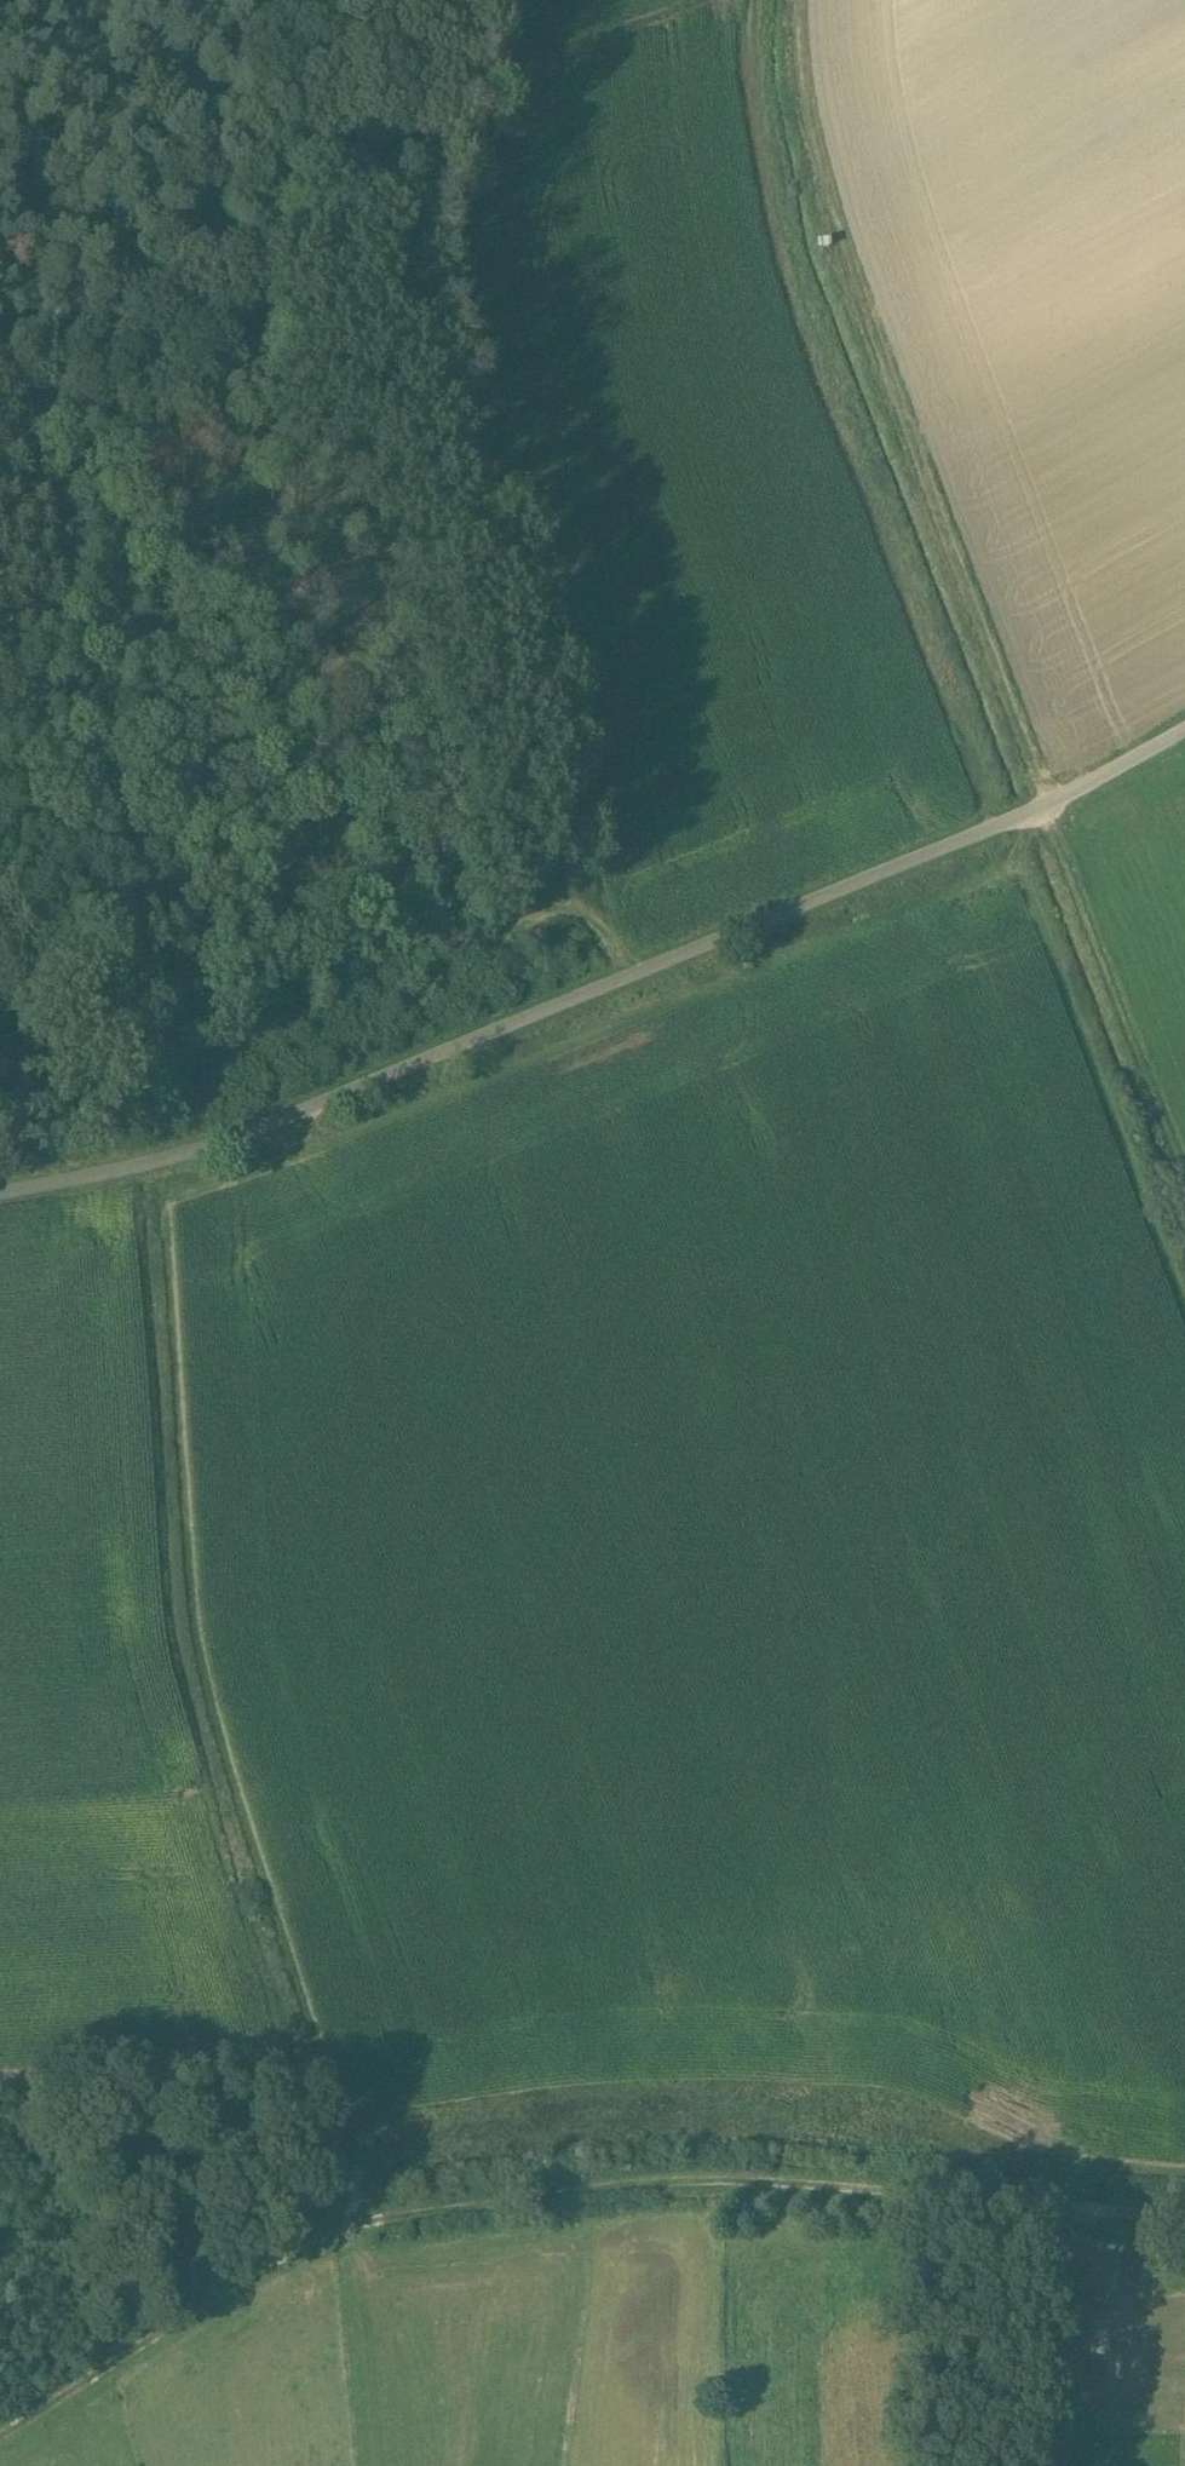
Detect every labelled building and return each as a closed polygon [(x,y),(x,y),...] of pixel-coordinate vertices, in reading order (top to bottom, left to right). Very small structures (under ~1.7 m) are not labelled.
[(1104,2259),(1091,2259),(1091,2273),(1104,2273),(1104,2259)]
